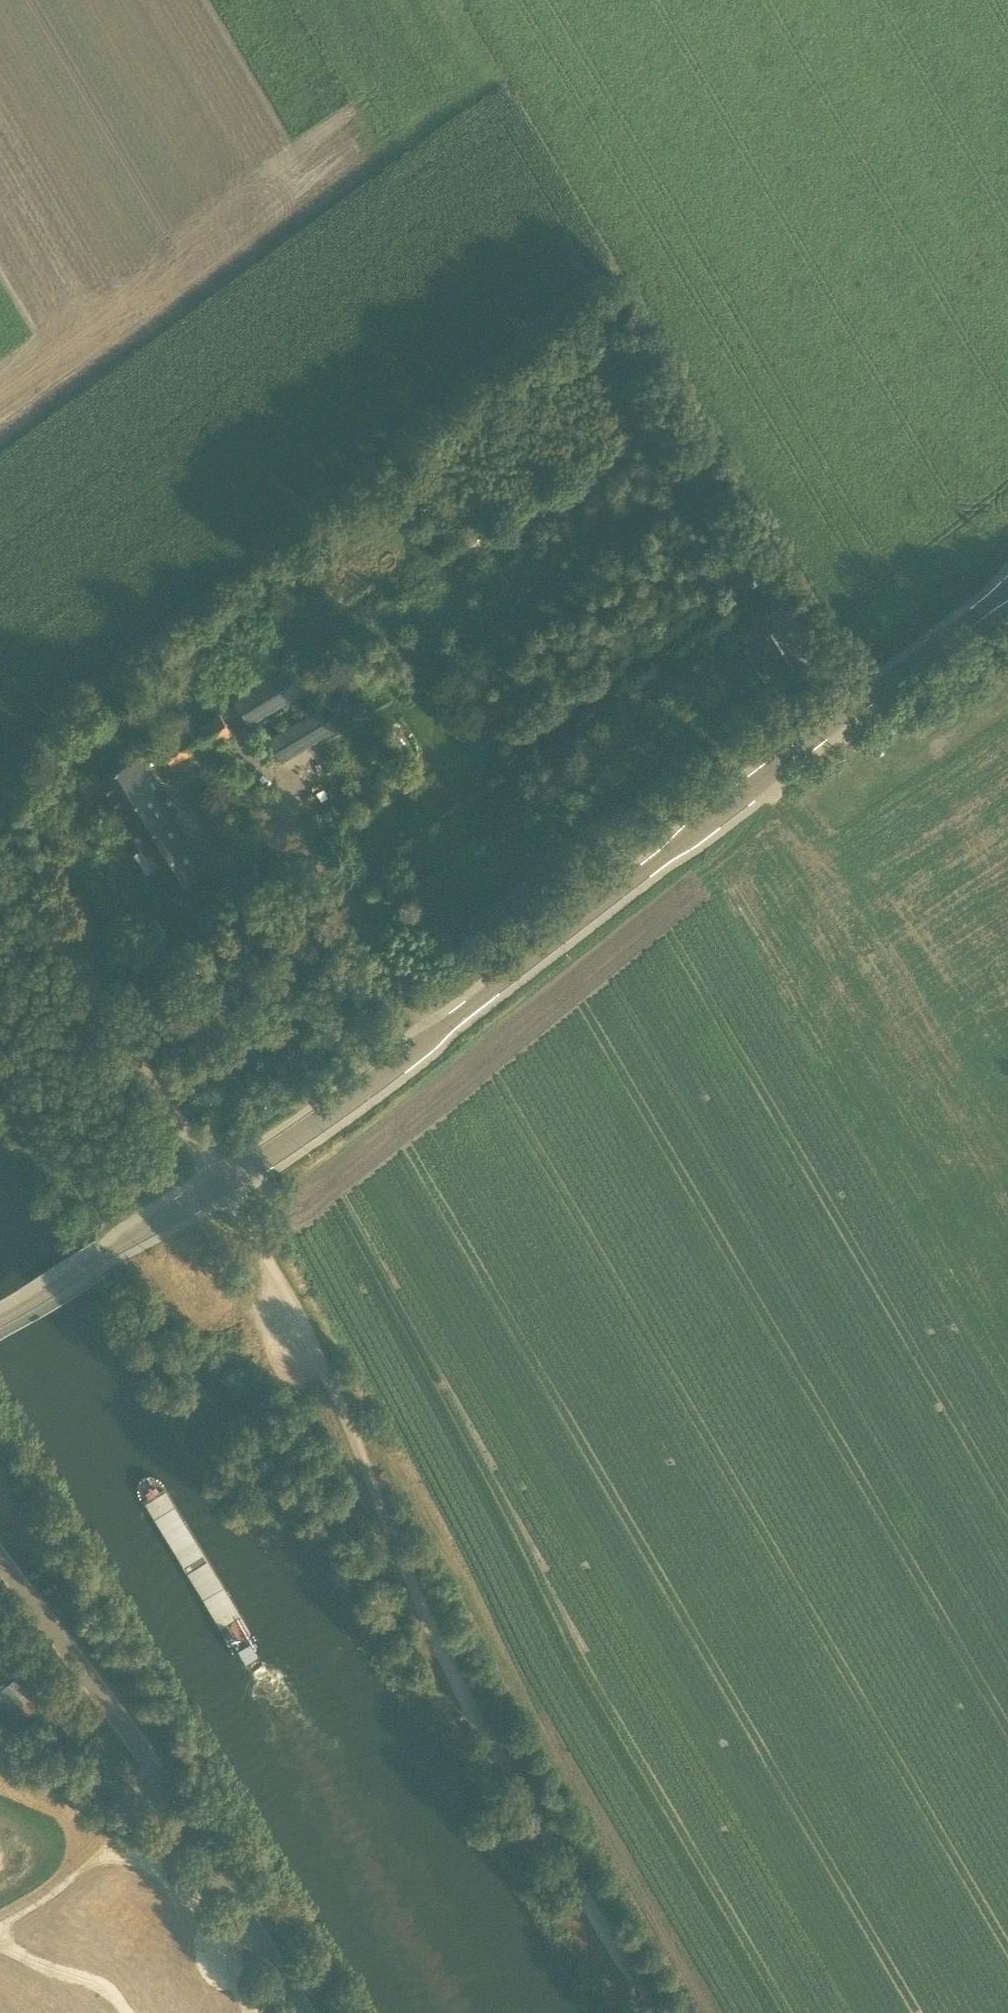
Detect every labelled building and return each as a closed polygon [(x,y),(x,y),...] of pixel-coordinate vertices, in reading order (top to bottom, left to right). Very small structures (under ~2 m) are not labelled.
[(799,677),(766,626),(740,643),(774,694),(799,677)] [(342,664),(327,674),(345,703),(361,693),(342,664)] [(291,665),(235,699),(249,724),(306,690),(291,665)] [(266,738),(277,756),(280,762),(337,729),(323,705),(266,738)] [(173,764),(203,746),(205,750),(233,733),(220,712),(163,748),(173,764)] [(145,768),(138,757),(101,779),(127,824),(158,805),(139,773),(145,768)] [(200,874),(158,805),(127,824),(146,854),(142,856),(150,869),(154,867),(169,893),(200,874)] [(2,1676),(18,1667),(9,1651),(0,1656),(0,1673),(2,1676)] [(0,1690),(0,1700),(9,1709),(21,1698),(9,1684),(8,1683),(0,1690)]
